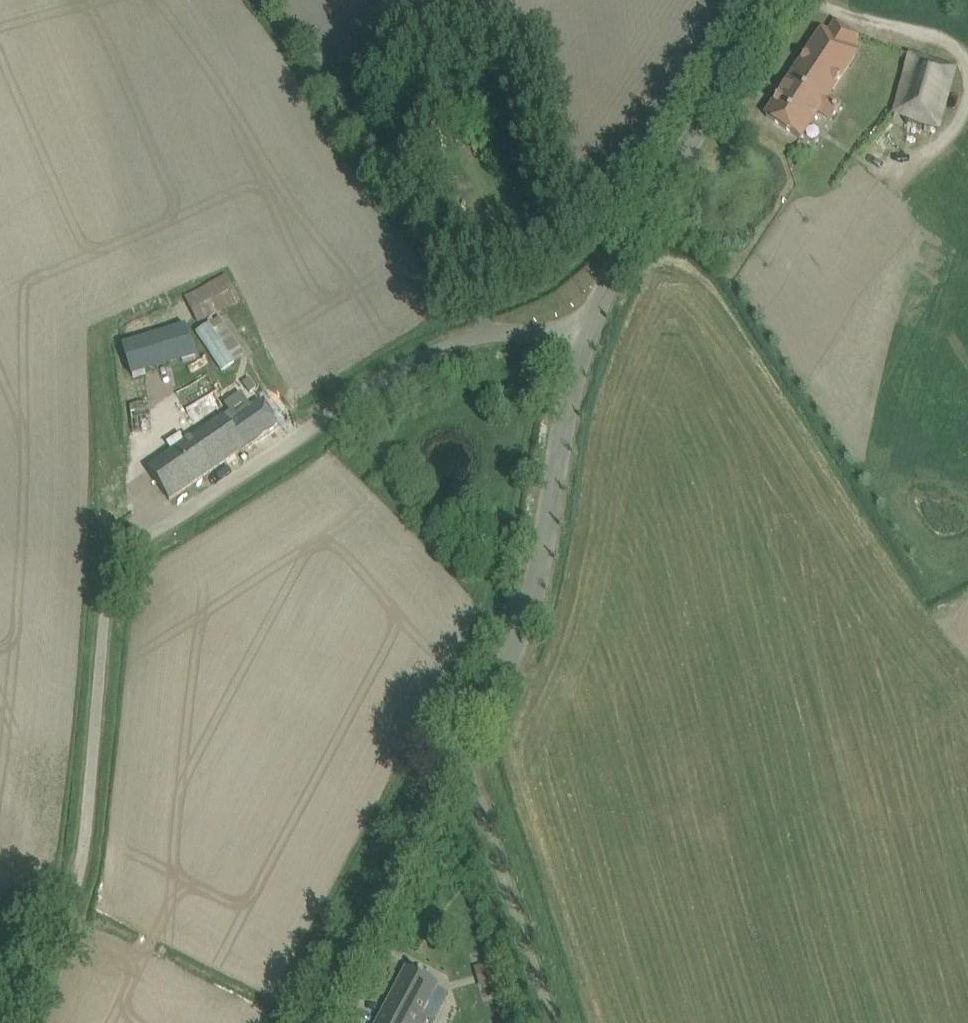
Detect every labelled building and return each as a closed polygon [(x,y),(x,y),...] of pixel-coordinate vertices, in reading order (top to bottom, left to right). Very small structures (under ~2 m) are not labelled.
[(766,117),(800,139),(864,42),(836,23),(828,37),(822,33),(766,117)] [(909,54),(893,116),(938,128),(954,65),(909,54)] [(225,276),(184,296),(198,324),(238,304),(225,276)] [(223,371),(249,354),(222,315),(197,332),(223,371)] [(185,327),(121,346),(130,377),(194,359),(185,327)] [(193,425),(223,406),(202,375),(172,396),(193,425)] [(226,416),(199,434),(148,469),(170,501),(246,448),(246,449),(279,427),(260,399),(228,420),(226,416)] [(152,429),(150,404),(130,406),(132,432),(152,429)] [(497,982),(491,962),(472,967),(478,988),(497,982)] [(402,1022),(425,1022),(428,1018),(421,1015),(438,984),(407,968),(383,1013),(402,1022)] [(383,1013),(378,1022),(402,1022),(383,1013)]
